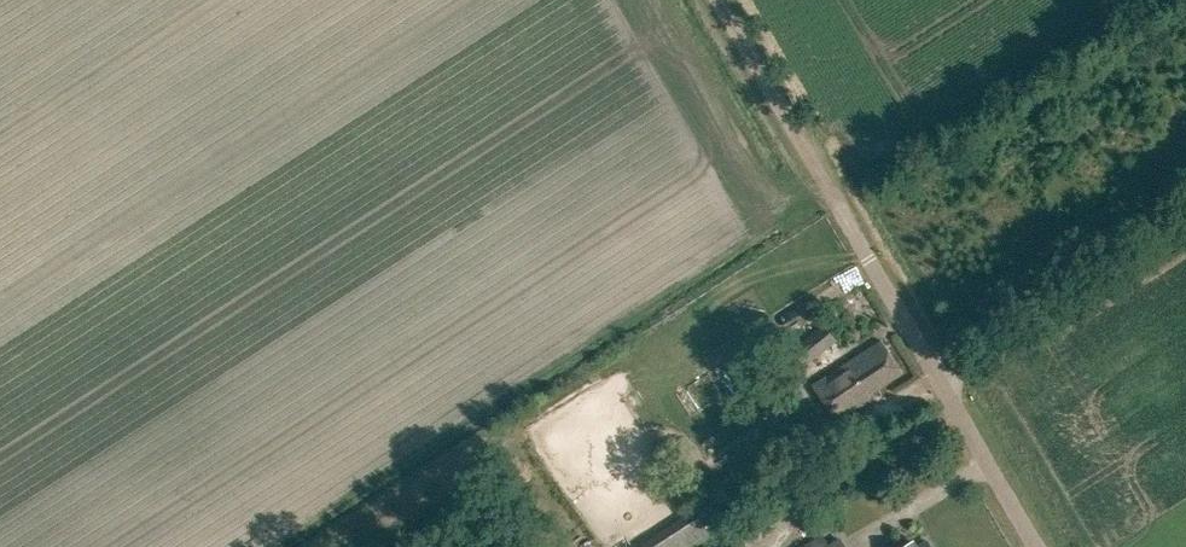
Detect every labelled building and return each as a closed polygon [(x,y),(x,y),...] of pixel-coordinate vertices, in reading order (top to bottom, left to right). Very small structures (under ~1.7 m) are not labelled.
[(902,373),(881,341),(811,387),(835,425),(847,417),(880,396),(876,390),(902,373)] [(688,386),(700,405),(718,393),(705,375),(688,386)] [(644,540),(641,535),(618,546),(693,546),(713,536),(699,510),(644,540)] [(821,532),(799,546),(845,546),(840,539),(830,545),(821,532)]
